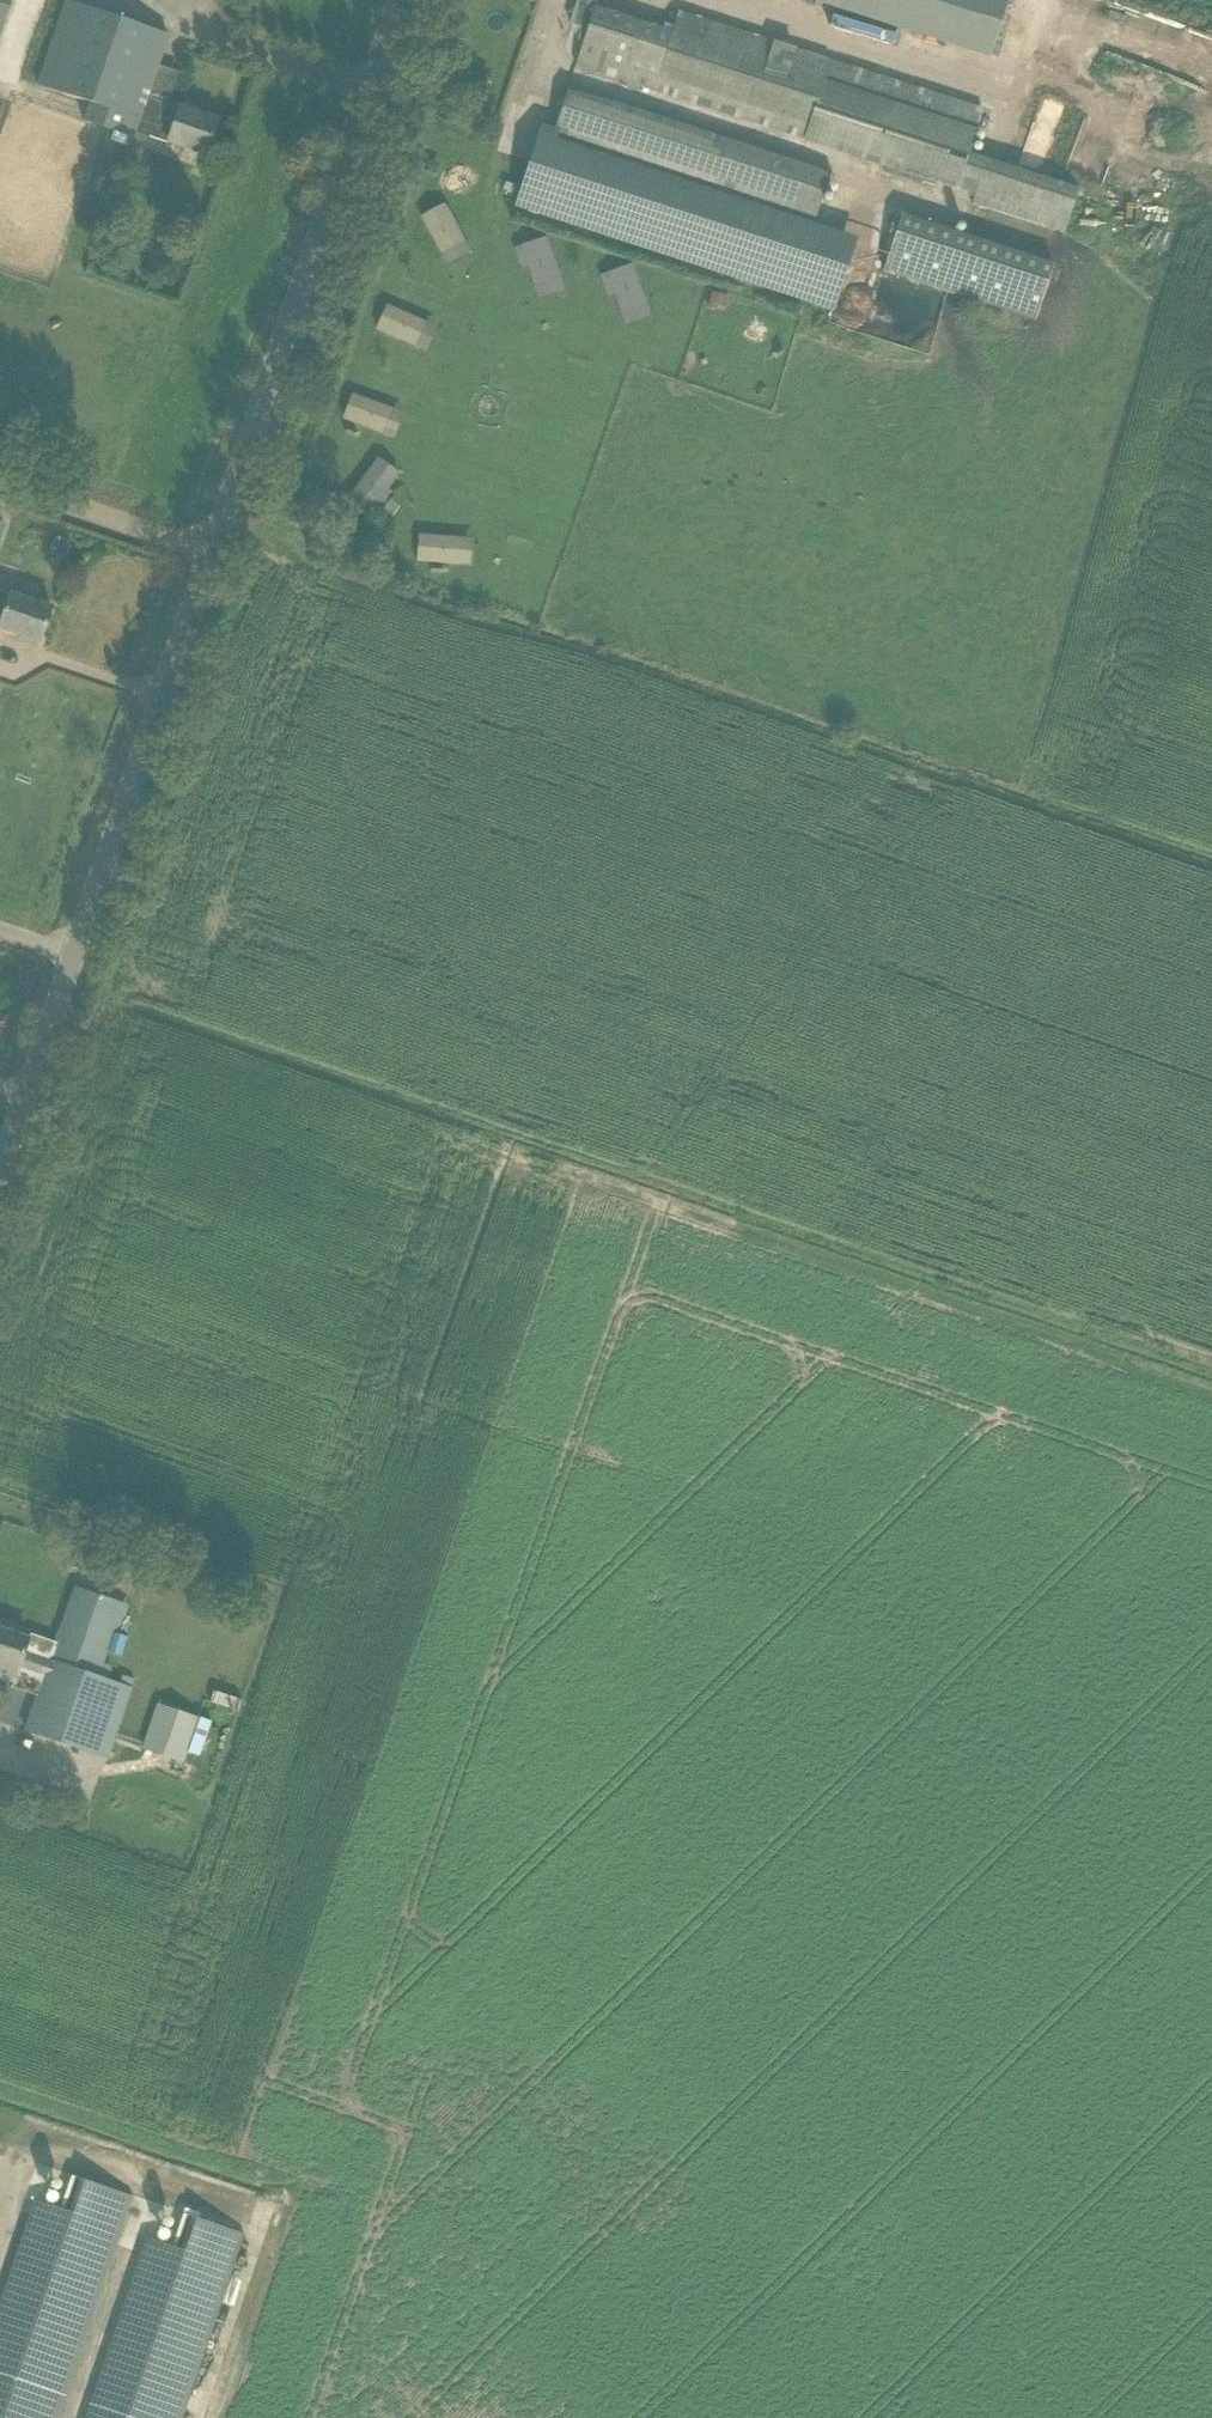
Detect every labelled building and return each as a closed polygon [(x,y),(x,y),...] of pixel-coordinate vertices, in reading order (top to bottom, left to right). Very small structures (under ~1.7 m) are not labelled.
[(11,0),(0,0),(0,32),(11,0)] [(998,64),(1002,53),(1019,0),(801,0),(998,64)] [(64,2),(36,86),(89,103),(83,122),(131,138),(121,166),(136,171),(148,137),(170,144),(182,148),(204,156),(216,121),(179,108),(179,109),(147,99),(168,37),(145,29),(64,2)] [(593,9),(575,66),(598,74),(955,188),(974,194),(971,206),(1062,236),(1077,190),(966,155),(980,109),(931,94),(931,95),(700,21),(678,14),(671,34),(593,9)] [(863,233),(543,122),(515,203),(834,314),(863,233)] [(429,163),(426,173),(434,175),(437,165),(429,163)] [(446,265),(471,251),(445,202),(419,215),(446,265)] [(901,217),(883,274),(1035,323),(1053,265),(901,217)] [(549,236),(519,244),(532,297),(562,290),(549,236)] [(622,325),(651,315),(633,262),(604,272),(622,325)] [(712,293),(707,307),(724,312),(728,297),(712,293)] [(426,352),(438,325),(387,302),(375,328),(426,352)] [(394,439),(404,411),(352,391),(341,418),(394,439)] [(416,561),(470,564),(472,535),(417,533),(416,561)] [(307,550),(320,554),(324,541),(311,537),(307,550)] [(2,619),(0,624),(0,630),(39,644),(51,608),(10,594),(10,596),(0,592),(0,618),(2,619)] [(13,1682),(18,1669),(44,1678),(25,1732),(108,1760),(133,1688),(102,1678),(110,1653),(117,1634),(126,1606),(74,1589),(56,1643),(30,1634),(28,1640),(0,1631),(0,1677),(13,1682)] [(117,1634),(110,1653),(120,1656),(126,1638),(117,1634)] [(158,1705),(143,1750),(184,1764),(199,1719),(158,1705)] [(132,2195),(80,2178),(68,2213),(34,2201),(0,2301),(0,2417),(57,2417),(132,2195)] [(244,2233),(192,2216),(180,2250),(145,2239),(85,2417),(181,2417),(244,2233)]
